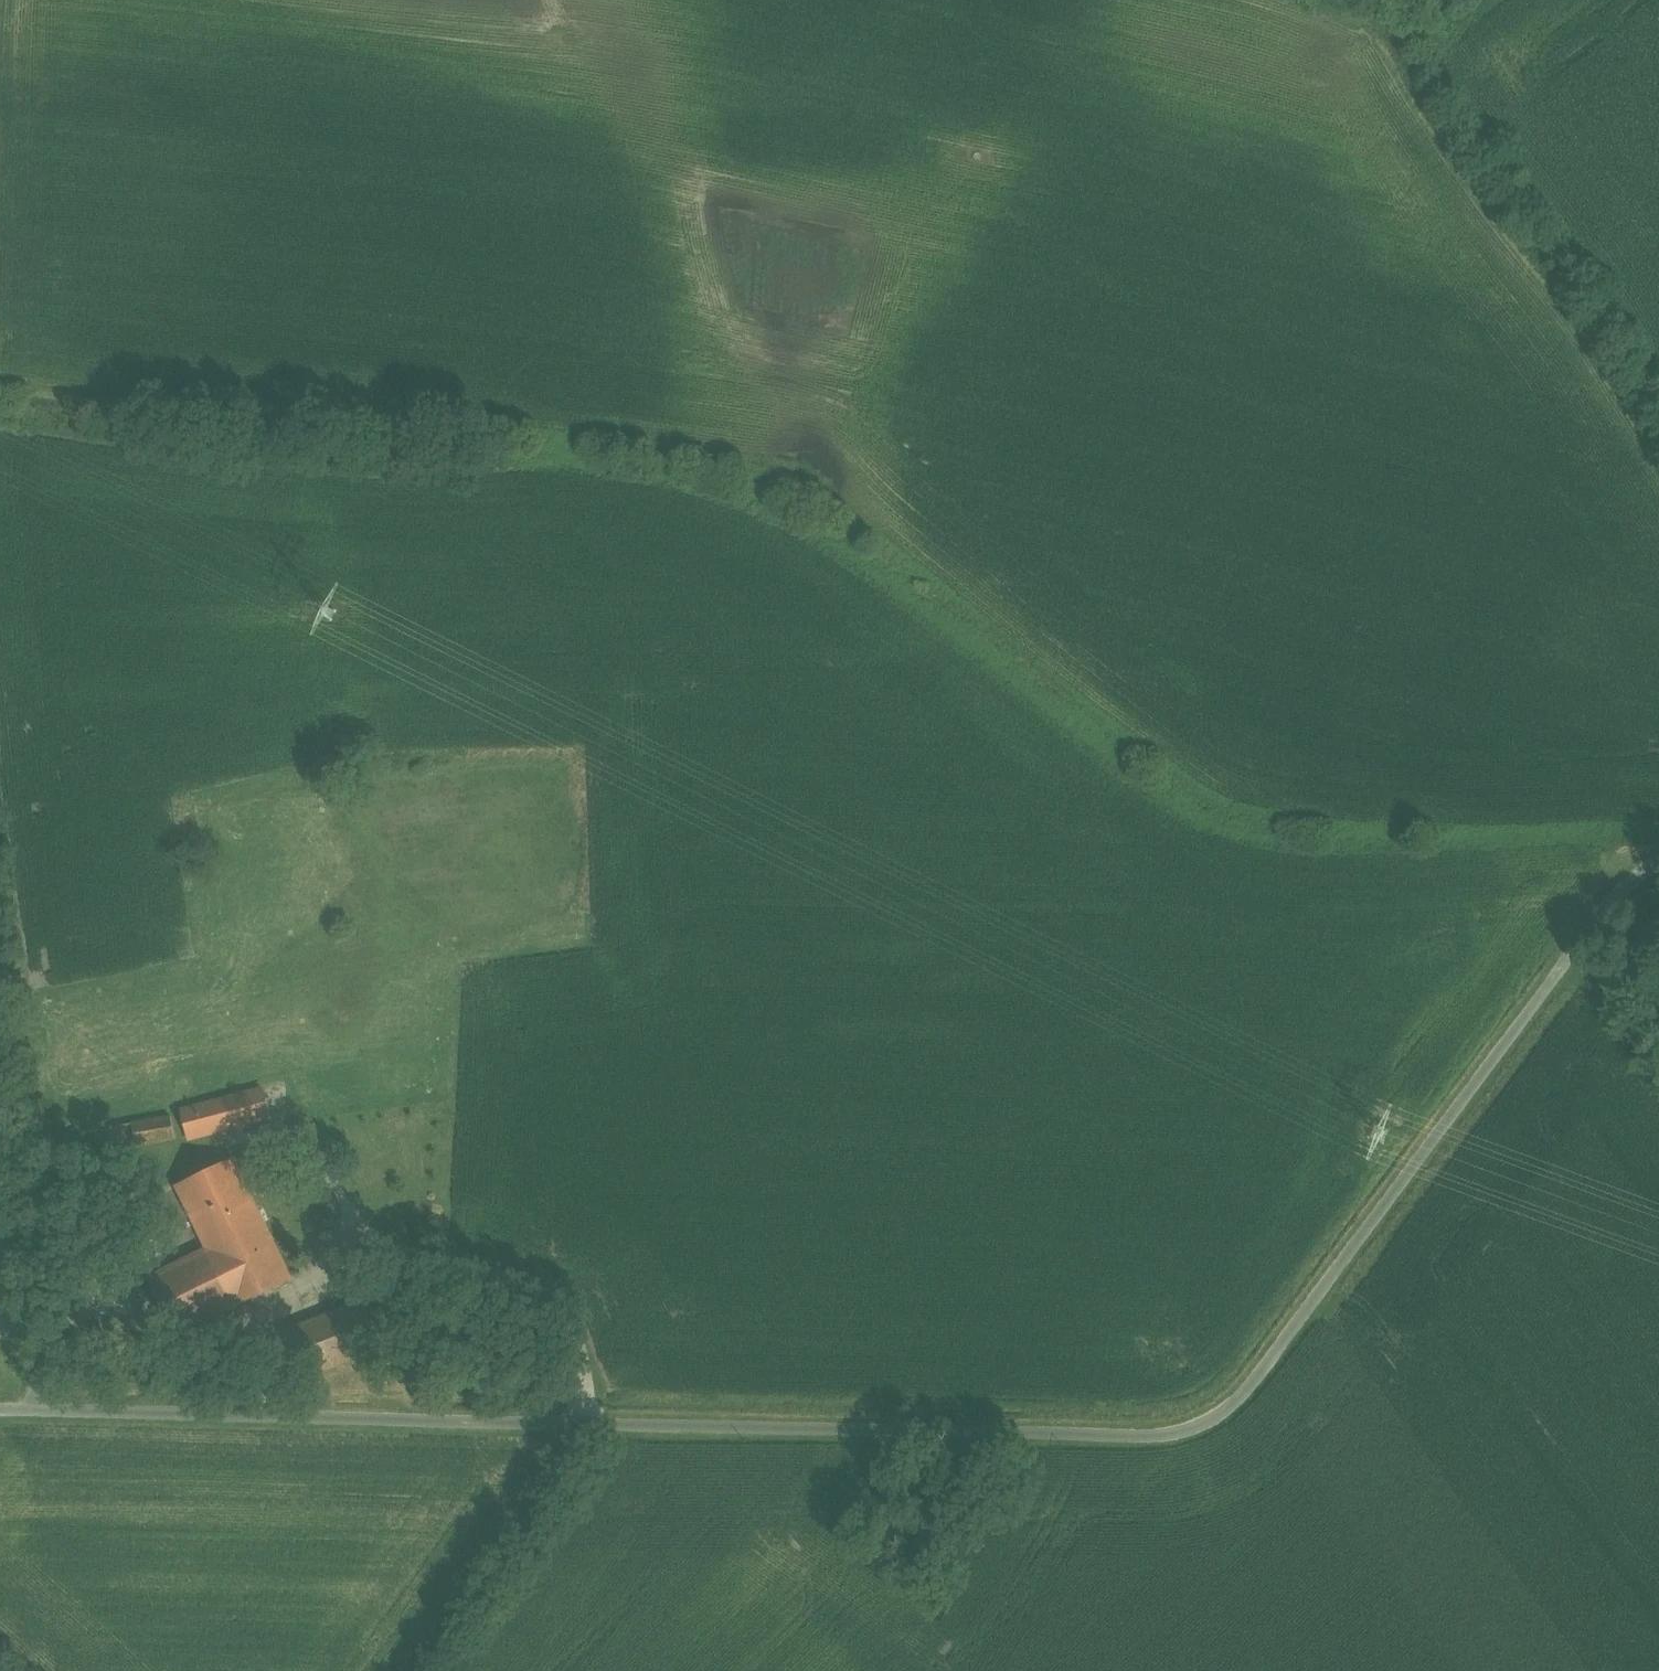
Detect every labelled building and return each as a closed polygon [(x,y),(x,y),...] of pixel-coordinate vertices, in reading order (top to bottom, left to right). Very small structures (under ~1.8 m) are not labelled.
[(261,1089),(182,1109),(190,1139),(269,1118),(261,1089)] [(171,1116),(131,1123),(135,1145),(175,1138),(171,1116)] [(233,1161),(179,1187),(210,1249),(211,1251),(265,1225),(233,1161)] [(265,1225),(211,1251),(210,1249),(148,1280),(176,1335),(290,1278),(265,1225)] [(394,1293),(276,1336),(293,1383),(411,1339),(394,1293)]
